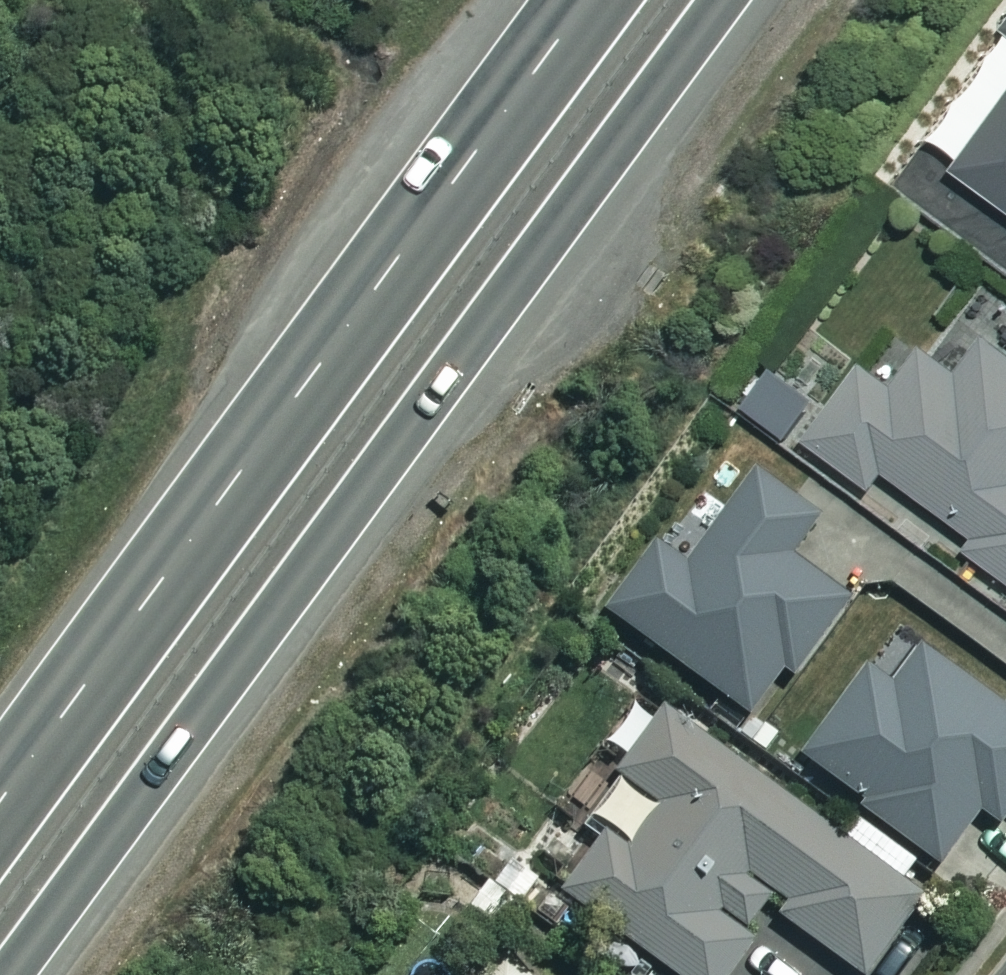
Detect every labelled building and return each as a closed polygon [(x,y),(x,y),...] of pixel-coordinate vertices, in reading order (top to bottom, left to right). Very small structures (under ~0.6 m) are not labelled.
[(929,153),(1005,212),(1005,51),(929,153)] [(994,346),(966,383),(930,357),(903,394),(870,369),(813,446),(877,494),(890,477),(983,545),(975,556),(1005,579),(1005,355),(994,346)] [(818,405),(773,379),(750,418),(795,444),(818,405)] [(825,524),(762,478),(693,572),(661,549),(611,617),(753,721),(793,667),(802,674),(853,606),(796,564),(825,524)] [(929,656),(899,696),(875,678),(808,764),(945,870),(987,817),(1005,819),(1005,716),(929,656)] [(679,720),(594,835),(610,848),(571,899),(673,974),(743,974),(784,920),(857,974),(879,974),(930,906),(679,720)] [(516,961),(499,974),(528,974),(516,961)]
